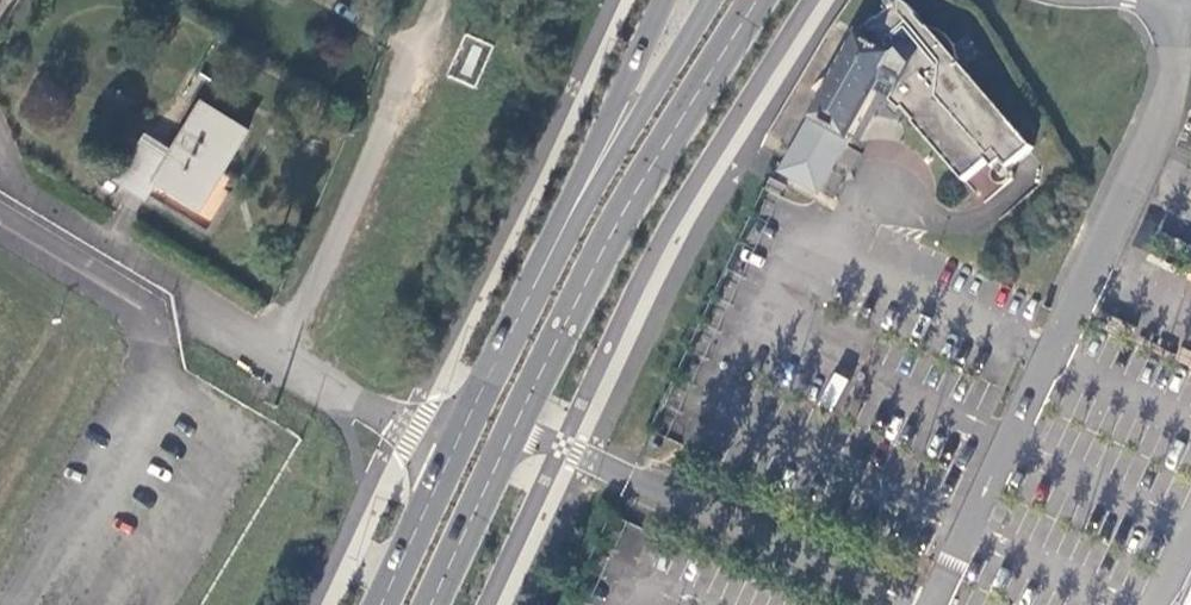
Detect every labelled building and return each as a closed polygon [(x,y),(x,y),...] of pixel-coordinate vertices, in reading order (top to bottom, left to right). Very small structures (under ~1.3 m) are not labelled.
[(840,144),(844,147),(870,100),(889,112),(939,166),(957,187),(979,167),(985,173),(991,167),(997,174),(1021,153),(949,67),(950,63),(949,57),(944,50),(938,44),(925,36),(919,34),(905,16),(894,10),(892,14),(885,10),(861,48),(855,44),(807,126),(810,127),(780,179),(815,198),(841,152),(837,150),(840,144)] [(152,179),(198,208),(247,128),(201,100),(172,149),(141,131),(135,140),(131,137),(110,172),(144,192),(152,179)]
